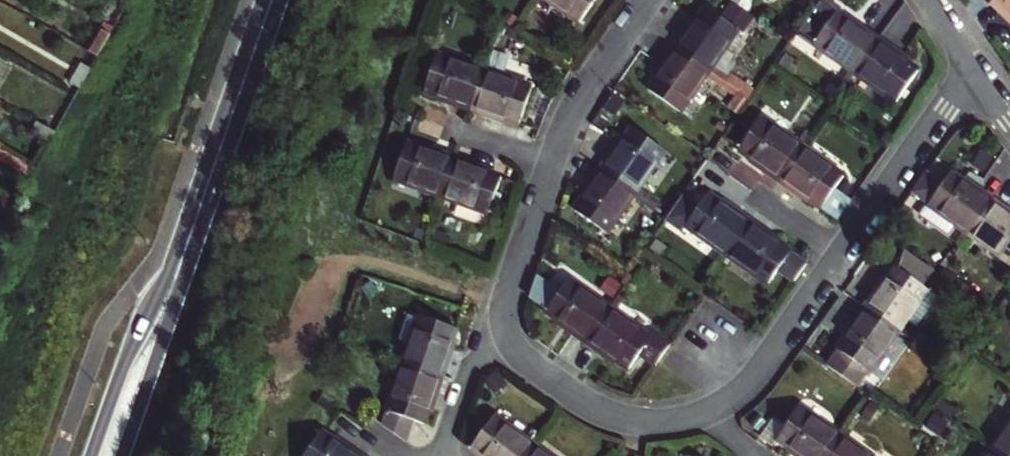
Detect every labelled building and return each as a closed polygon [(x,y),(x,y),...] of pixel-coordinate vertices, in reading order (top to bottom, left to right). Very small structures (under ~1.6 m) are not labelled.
[(579,23),(595,0),(546,0),(579,23)] [(800,37),(825,2),(822,0),(819,0),(795,33),(800,37)] [(993,2),(1009,19),(1009,0),(994,0),(993,2)] [(800,37),(813,46),(854,75),(880,38),(868,30),(864,36),(848,24),(835,15),(838,11),(825,2),(800,37)] [(731,3),(720,19),(737,31),(741,34),(752,18),(735,5),(731,3)] [(671,47),(708,72),(737,31),(720,19),(706,9),(697,21),(686,37),(680,34),(671,47)] [(692,18),(680,34),(686,37),(697,21),(692,18)] [(864,36),(868,30),(852,18),(848,24),(864,36)] [(105,22),(101,30),(110,35),(114,28),(105,22)] [(88,51),(98,57),(110,35),(101,30),(88,51)] [(880,38),(854,75),(895,104),(917,72),(904,64),(889,53),(893,47),(880,38)] [(669,61),(657,79),(648,92),(679,113),(708,72),(671,47),(664,58),(669,61)] [(889,53),(904,64),(909,58),(893,47),(889,53)] [(424,91),(439,96),(458,102),(456,108),(470,113),(484,72),(436,56),(424,91)] [(669,61),(664,58),(651,75),(657,79),(669,61)] [(72,81),(80,86),(91,69),(81,63),(72,81)] [(487,112),(506,118),(520,123),(531,88),(484,72),(470,113),(484,118),(487,112)] [(458,102),(439,96),(437,102),(456,108),(458,102)] [(487,112),(484,118),(504,125),(506,118),(487,112)] [(778,185),(802,149),(760,120),(738,150),(752,159),(768,170),(764,175),(778,185)] [(607,155),(598,168),(635,193),(664,152),(632,130),(624,142),(613,158),(607,155)] [(613,158),(624,142),(619,139),(607,155),(613,158)] [(455,155),(441,150),(438,157),(420,150),(405,144),(393,180),(441,197),(455,155)] [(438,157),(441,150),(423,144),(420,150),(438,157)] [(31,176),(36,167),(0,147),(0,159),(31,176)] [(778,185),(789,193),(793,188),(809,199),(820,208),(838,220),(850,202),(833,191),(843,177),(802,149),(778,185)] [(501,178),(487,174),(467,167),(469,160),(455,155),(441,197),(488,214),(501,178)] [(972,169),(981,174),(990,160),(981,155),(972,169)] [(768,170),(752,159),(748,164),(764,175),(768,170)] [(467,167),(487,174),(489,168),(469,160),(467,167)] [(595,184),(583,201),(575,213),(606,234),(635,193),(598,168),(590,180),(595,184)] [(919,215),(947,234),(954,223),(970,234),(994,199),(980,190),(977,194),(962,183),(949,174),(919,215)] [(965,178),(962,183),(977,194),(980,190),(965,178)] [(595,184),(590,180),(578,197),(583,201),(595,184)] [(793,188),(789,193),(805,204),(809,199),(793,188)] [(684,228),(725,256),(750,221),(738,211),(734,217),(718,205),(706,197),(684,228)] [(1009,262),(1009,217),(1003,212),(1006,207),(994,199),(970,234),(1009,262)] [(734,217),(738,211),(721,200),(718,205),(734,217)] [(750,221),(725,256),(767,285),(775,273),(792,285),(805,267),(788,255),(776,247),(760,235),(763,230),(750,221)] [(780,241),(763,230),(760,235),(776,247),(780,241)] [(870,294),(862,305),(899,330),(906,321),(916,327),(937,297),(922,287),(935,269),(909,251),(887,282),(876,298),(870,294)] [(882,278),(870,294),(876,298),(887,282),(882,278)] [(547,310),(559,318),(577,331),(572,336),(584,344),(609,308),(569,280),(547,310)] [(858,389),(899,330),(862,305),(852,318),(858,322),(846,338),(826,367),(858,389)] [(630,369),(651,338),(609,308),(584,344),(597,353),(601,348),(618,360),(630,369)] [(449,343),(454,328),(417,316),(416,319),(407,316),(399,341),(408,344),(402,364),(445,378),(450,365),(443,363),(449,343)] [(577,331),(559,318),(555,325),(572,336),(577,331)] [(841,334),(846,338),(858,322),(852,318),(841,334)] [(443,363),(450,365),(456,346),(449,343),(443,363)] [(601,348),(597,353),(614,366),(618,360),(601,348)] [(382,425),(406,441),(412,420),(423,424),(428,409),(434,390),(441,392),(445,378),(402,364),(386,412),(382,425)] [(434,390),(428,409),(435,411),(441,392),(434,390)] [(933,409),(941,414),(949,403),(941,398),(933,409)] [(866,424),(877,408),(869,402),(857,418),(866,424)] [(841,436),(799,406),(776,438),(788,446),(803,455),(827,455),(841,436)] [(1001,426),(1005,428),(990,449),(1000,455),(1009,455),(1009,412),(1001,426)] [(482,455),(526,455),(534,445),(495,416),(471,448),(482,455)] [(332,442),(320,433),(304,455),(363,455),(352,448),(348,454),(332,442)] [(841,436),(827,455),(869,455),(841,436)] [(336,437),(332,442),(348,454),(352,448),(336,437)] [(534,445),(526,455),(549,455),(534,445)] [(792,455),(803,455),(788,446),(784,451),(792,455)]
